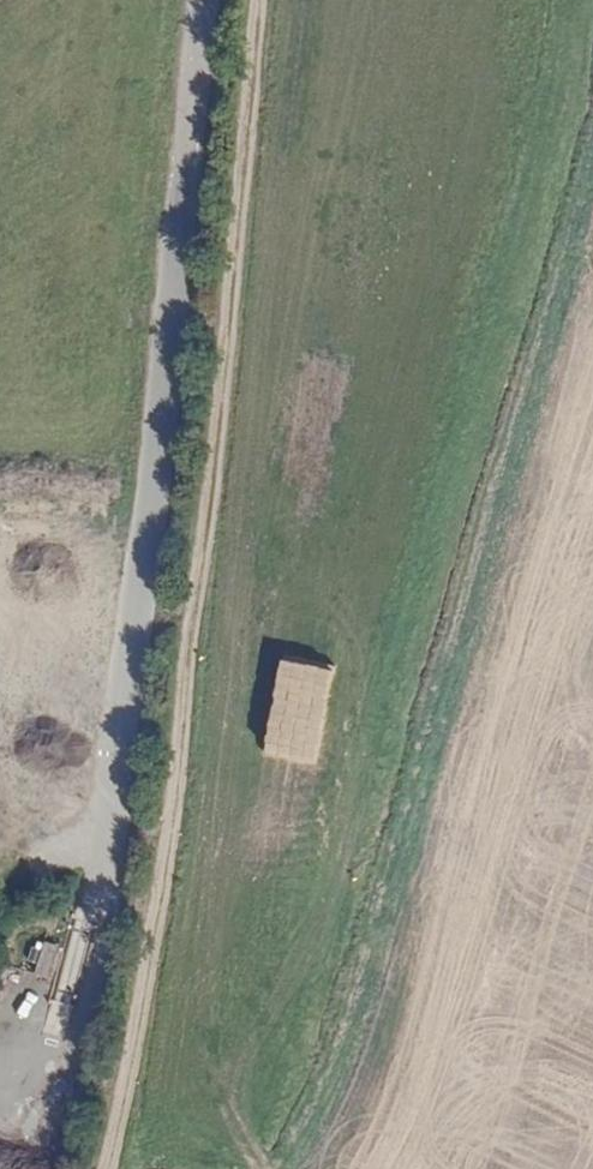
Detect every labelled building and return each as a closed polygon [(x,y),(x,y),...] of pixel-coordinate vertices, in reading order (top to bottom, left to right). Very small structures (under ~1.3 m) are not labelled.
[(32,941),(31,975),(55,976),(57,942),(32,941)]
